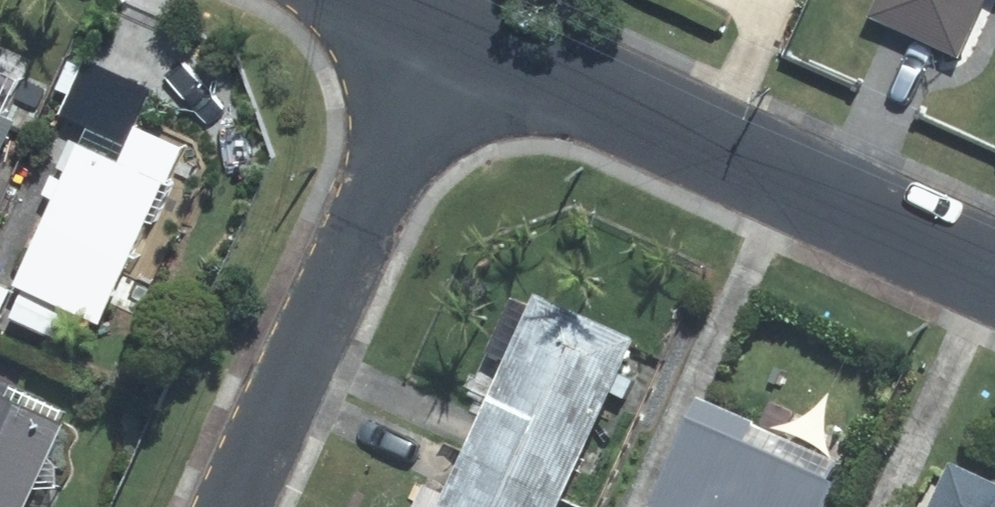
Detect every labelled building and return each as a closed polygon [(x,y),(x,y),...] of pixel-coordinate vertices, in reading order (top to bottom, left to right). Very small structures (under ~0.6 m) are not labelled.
[(884,19),(973,59),(994,11),(994,0),(893,0),(884,19)] [(106,54),(84,103),(126,121),(147,73),(106,54)] [(33,116),(0,101),(0,185),(33,116)] [(32,275),(40,278),(23,312),(71,333),(87,300),(114,312),(179,174),(83,129),(69,157),(84,165),(32,275)] [(8,311),(19,287),(0,278),(0,308),(8,311)] [(499,347),(520,356),(478,451),(576,496),(649,336),(550,291),(543,308),(521,297),(499,347)] [(78,419),(0,385),(0,506),(38,506),(78,419)] [(855,458),(718,395),(667,505),(671,506),(843,506),(856,479),(847,476),(855,458)] [(576,496),(478,451),(453,506),(571,506),(576,496)] [(966,463),(946,506),(994,506),(994,476),(966,463)]
